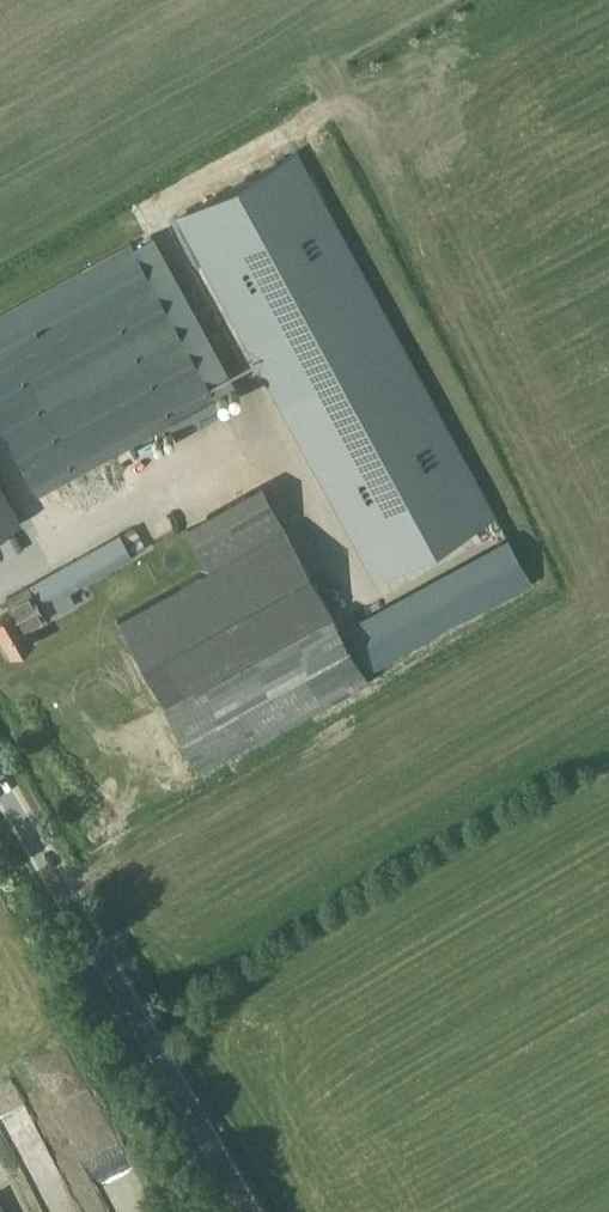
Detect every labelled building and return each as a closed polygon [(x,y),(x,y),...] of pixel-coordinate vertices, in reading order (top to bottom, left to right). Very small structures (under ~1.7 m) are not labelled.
[(297,152),(177,218),(324,486),(441,416),(297,152)] [(216,398),(131,241),(0,313),(0,425),(39,496),(216,398)] [(180,531),(226,505),(219,493),(173,520),(180,531)] [(0,495),(0,531),(15,523),(0,495)] [(284,525),(208,566),(117,616),(163,700),(330,610),(284,525)] [(46,620),(40,609),(133,556),(119,532),(27,586),(27,587),(7,598),(13,609),(0,616),(0,636),(10,653),(32,640),(26,631),(46,620)] [(63,1085),(50,1091),(65,1124),(94,1111),(75,1071),(60,1078),(63,1085)] [(43,1170),(25,1179),(39,1206),(58,1197),(43,1170)] [(41,1207),(44,1211),(70,1211),(63,1197),(41,1207)]
